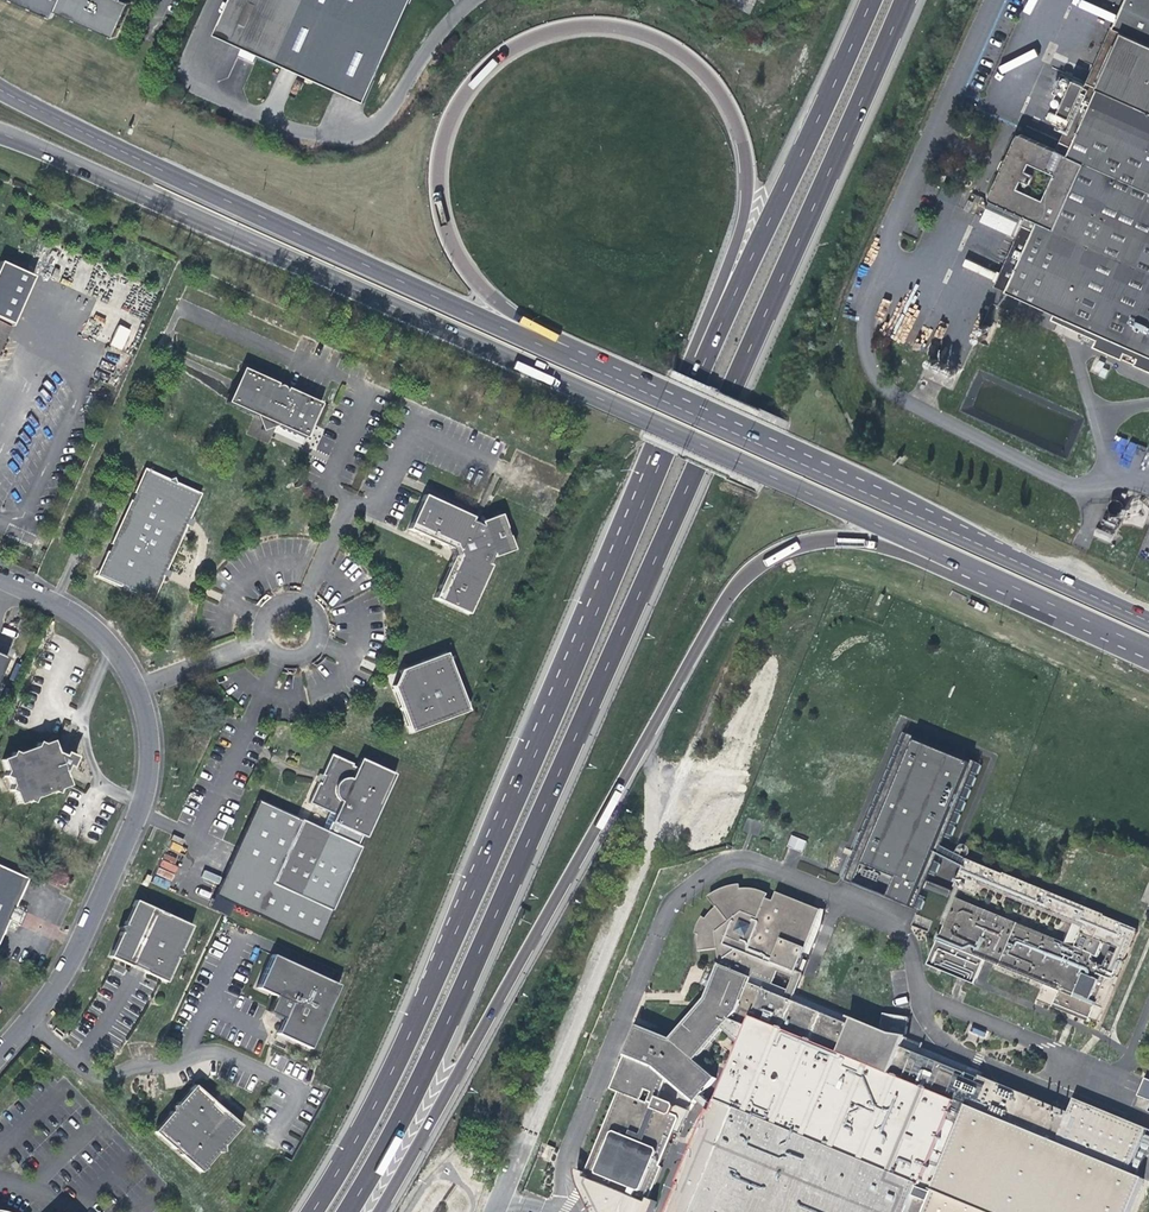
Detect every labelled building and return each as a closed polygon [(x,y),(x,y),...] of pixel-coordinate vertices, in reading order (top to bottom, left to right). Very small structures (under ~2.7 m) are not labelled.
[(49,18),(52,13),(57,0),(8,0),(49,18)] [(53,13),(113,39),(129,5),(119,0),(59,0),(53,13)] [(216,33),(364,103),(413,0),(231,0),(216,33)] [(1092,76),(1094,77),(1065,142),(1062,140),(1058,150),(1023,133),(1021,134),(1018,136),(991,197),(991,198),(991,200),(993,201),(1027,217),(1023,226),(1026,227),(1024,232),(1021,231),(1016,241),(1019,242),(1017,246),(1015,245),(1010,255),(1013,256),(1011,260),(1008,258),(1004,268),(1007,269),(1005,274),(1002,272),(997,283),(1000,284),(998,287),(1148,355),(1148,42),(1117,28),(1114,33),(1112,32),(1107,42),(1110,43),(1109,45),(1106,44),(1102,53),(1105,54),(1104,56),(1102,54),(1097,64),(1100,65),(1099,67),(1096,66),(1092,76)] [(1061,113),(1072,118),(1088,84),(1076,79),(1061,113)] [(0,265),(0,320),(10,325),(31,278),(0,265)] [(1001,316),(996,326),(1003,330),(1008,319),(1001,316)] [(119,324),(110,345),(122,350),(131,329),(119,324)] [(0,325),(0,348),(8,329),(0,325)] [(929,361),(929,363),(929,364),(930,366),(932,368),(934,368),(935,367),(937,365),(937,364),(937,361),(935,360),(934,359),(932,359),(931,360),(929,361)] [(255,409),(260,426),(277,419),(305,432),(309,424),(321,398),(286,382),(284,385),(280,379),(275,380),(275,377),(242,362),(227,397),(255,409)] [(938,367),(938,368),(938,369),(939,370),(940,372),(942,372),(944,372),(946,371),(947,368),(946,366),(945,364),(944,364),(942,364),(940,364),(939,366),(938,367)] [(950,368),(949,369),(948,371),(948,373),(950,376),(951,376),(954,376),(955,376),(957,374),(957,373),(957,371),(956,369),(955,369),(953,368),(952,368),(950,368)] [(316,449),(329,455),(335,440),(322,435),(316,449)] [(143,463),(132,487),(135,488),(131,497),(128,496),(109,539),(111,540),(108,548),(106,547),(95,571),(120,583),(122,590),(128,586),(152,597),(164,572),(167,573),(170,567),(166,565),(172,550),(186,522),(190,524),(194,515),(190,513),(200,489),(175,477),(173,471),(169,475),(143,463)] [(409,524),(443,540),(453,544),(454,549),(451,557),(435,593),(469,609),(492,560),(489,557),(493,548),(496,551),(515,545),(501,509),(481,516),(480,519),(472,515),(473,511),(425,489),(409,524)] [(1122,501),(1119,501),(1118,501),(1115,503),(1113,505),(1112,508),(1112,511),(1113,513),(1116,516),(1118,517),(1121,517),(1123,516),(1126,513),(1128,509),(1127,507),(1126,504),(1122,501)] [(1117,537),(1100,530),(1096,537),(1113,545),(1117,537)] [(443,540),(451,557),(454,549),(453,544),(443,540)] [(412,728),(469,705),(447,648),(401,665),(398,673),(393,682),(412,728)] [(11,657),(0,652),(0,684),(11,657)] [(6,766),(2,772),(8,773),(11,781),(8,785),(14,787),(18,799),(27,795),(32,798),(33,793),(51,786),(57,788),(60,783),(69,779),(64,767),(66,760),(71,762),(76,750),(64,745),(62,748),(57,748),(51,734),(42,737),(36,736),(34,740),(19,746),(11,745),(10,750),(1,753),(6,766)] [(923,893),(947,903),(951,894),(926,884),(937,859),(960,871),(964,862),(940,850),(973,765),(904,737),(845,886),(915,913),(923,893)] [(362,843),(359,841),(363,832),(367,833),(395,770),(361,753),(357,763),(351,761),(352,759),(332,750),(323,771),(325,772),(322,779),(319,779),(310,799),(329,808),(322,824),(302,816),(273,880),(333,907),(362,843)] [(273,880),(302,816),(262,800),(218,895),(321,942),(333,907),(273,880)] [(804,846),(790,840),(785,851),(800,857),(804,846)] [(9,914),(6,913),(12,900),(15,901),(28,872),(0,860),(0,934),(9,914)] [(967,973),(965,978),(976,982),(983,963),(1043,987),(1036,1004),(1087,1025),(1089,1021),(1099,1025),(1137,932),(1103,918),(1103,916),(1003,876),(1002,877),(964,862),(960,871),(951,894),(947,903),(940,922),(946,924),(928,969),(958,982),(963,971),(967,973)] [(984,1076),(923,1052),(925,1049),(909,1044),(909,1043),(906,1042),(910,1024),(885,1018),(882,1035),(796,1000),(802,978),(794,976),(814,913),(769,895),(766,903),(760,901),(762,896),(754,893),(733,892),(731,887),(726,887),(719,888),(714,889),(709,891),(705,894),(700,897),(707,906),(698,920),(693,918),(690,927),(690,939),(696,940),(694,958),(713,955),(716,970),(711,981),(706,979),(701,989),(707,992),(702,1002),(667,1043),(661,1041),(663,1036),(654,1032),(652,1037),(646,1035),(633,1030),(609,1087),(618,1090),(587,1169),(580,1166),(580,1174),(582,1179),(583,1184),(598,1211),(651,1211),(663,1182),(657,1180),(662,1169),(666,1170),(676,1145),(672,1143),(681,1119),(680,1117),(674,1115),(676,1108),(675,1105),(659,1099),(665,1085),(690,1107),(713,1084),(694,1065),(733,1023),(748,1029),(718,1104),(738,1113),(734,1122),(714,1114),(709,1112),(680,1186),(684,1188),(674,1211),(910,1211),(916,1198),(930,1203),(934,1194),(920,1188),(952,1114),(965,1119),(983,1080),(984,1076)] [(133,964),(166,979),(177,956),(183,954),(180,947),(192,922),(135,896),(124,921),(118,924),(120,929),(109,954),(133,964)] [(25,905),(15,901),(12,900),(6,913),(9,914),(20,919),(25,905)] [(821,916),(814,913),(794,976),(802,978),(821,916)] [(1113,914),(1109,913),(1117,917),(1138,925),(1142,916),(1113,914)] [(336,984),(268,953),(254,985),(273,993),(265,1011),(279,1017),(276,1024),(273,1032),(307,1048),(336,984)] [(965,978),(967,973),(963,971),(958,982),(963,983),(973,988),(976,982),(965,978)] [(701,989),(706,979),(701,977),(696,987),(701,989)] [(221,1147),(226,1146),(226,1142),(245,1120),(220,1099),(198,1079),(179,1100),(174,1100),(175,1105),(156,1126),(203,1168),(221,1147)] [(983,1080),(965,1119),(934,1194),(930,1203),(926,1211),(1131,1211),(1144,1181),(1128,1175),(1147,1129),(1074,1100),(1068,1115),(983,1080)] [(1144,1080),(1136,1097),(1148,1102),(1148,1082),(1144,1080)] [(738,1113),(718,1104),(714,1114),(734,1122),(738,1113)] [(543,1178),(539,1187),(549,1192),(553,1183),(543,1178)]
